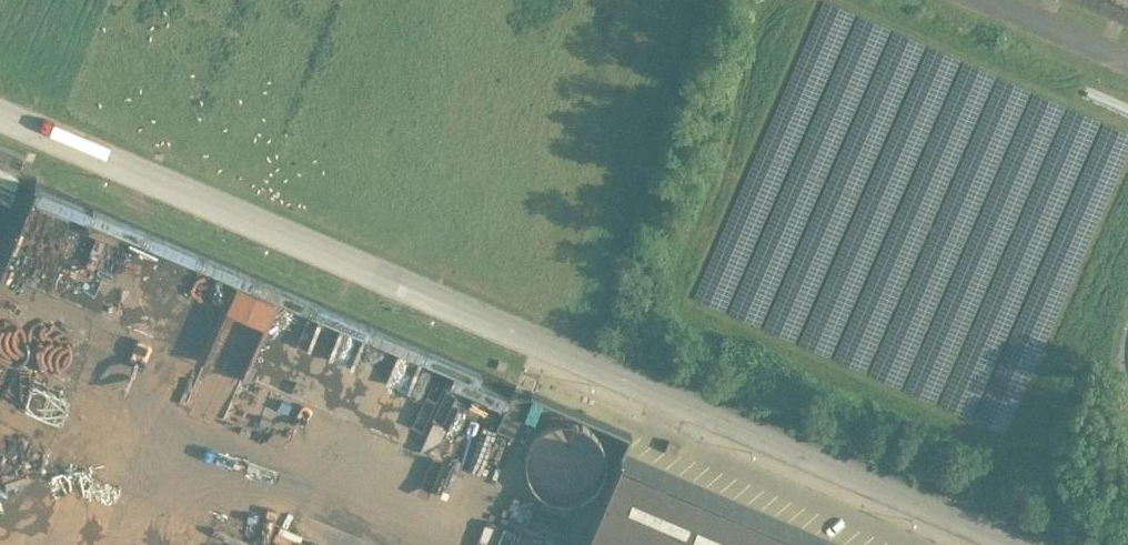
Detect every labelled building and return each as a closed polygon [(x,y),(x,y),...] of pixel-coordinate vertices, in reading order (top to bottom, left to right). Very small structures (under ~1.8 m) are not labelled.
[(23,189),(190,250),(196,232),(18,167),(0,216),(0,251),(23,189)] [(31,286),(29,296),(47,300),(50,290),(31,286)] [(279,292),(270,316),(290,323),(299,299),(279,292)] [(284,353),(292,329),(268,321),(260,345),(284,353)] [(289,345),(305,350),(310,335),(294,330),(289,345)] [(503,367),(506,359),(497,356),(495,364),(503,367)] [(511,420),(531,492),(602,472),(582,400),(511,420)] [(619,448),(578,544),(848,544),(619,448)]
